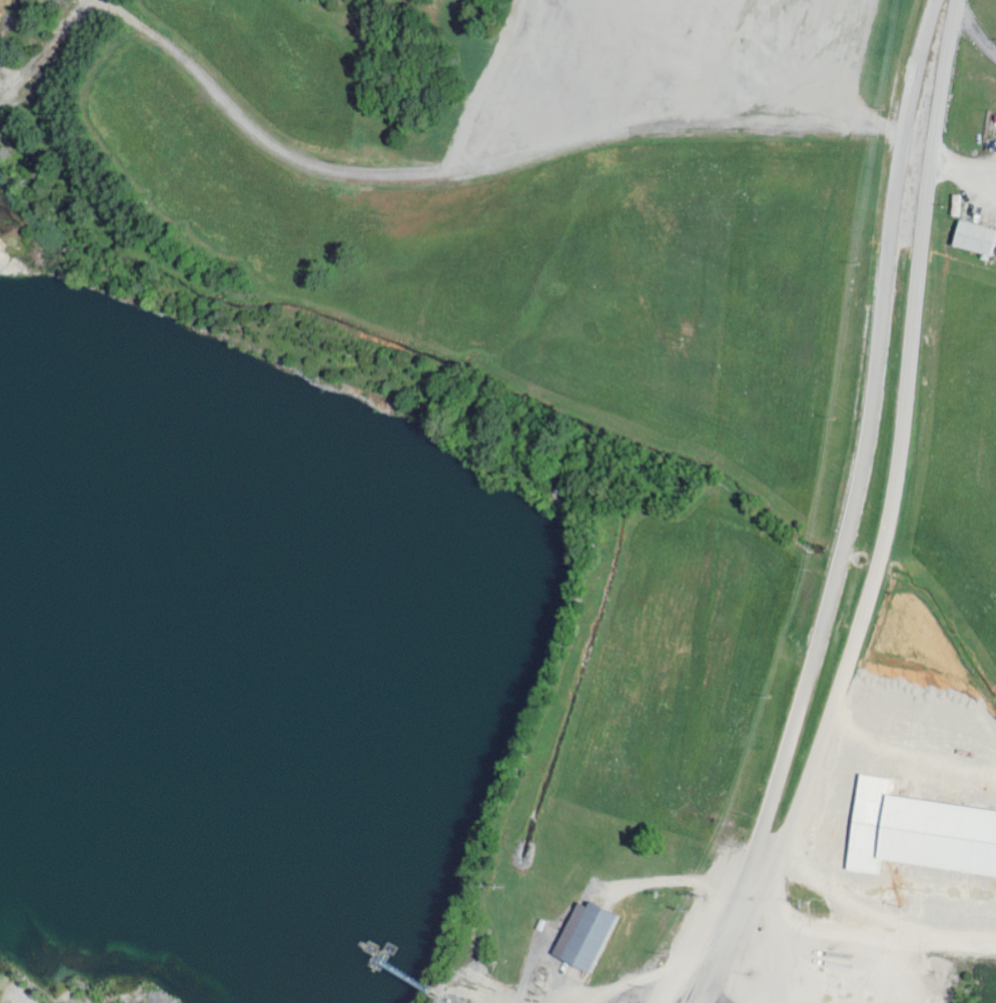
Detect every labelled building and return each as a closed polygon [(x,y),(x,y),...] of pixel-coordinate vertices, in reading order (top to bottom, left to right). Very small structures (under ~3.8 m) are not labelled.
[(956,222),(949,248),(991,258),(995,235),(995,231),(956,222)] [(587,974),(614,916),(585,902),(583,907),(574,903),(550,956),(587,974)]
